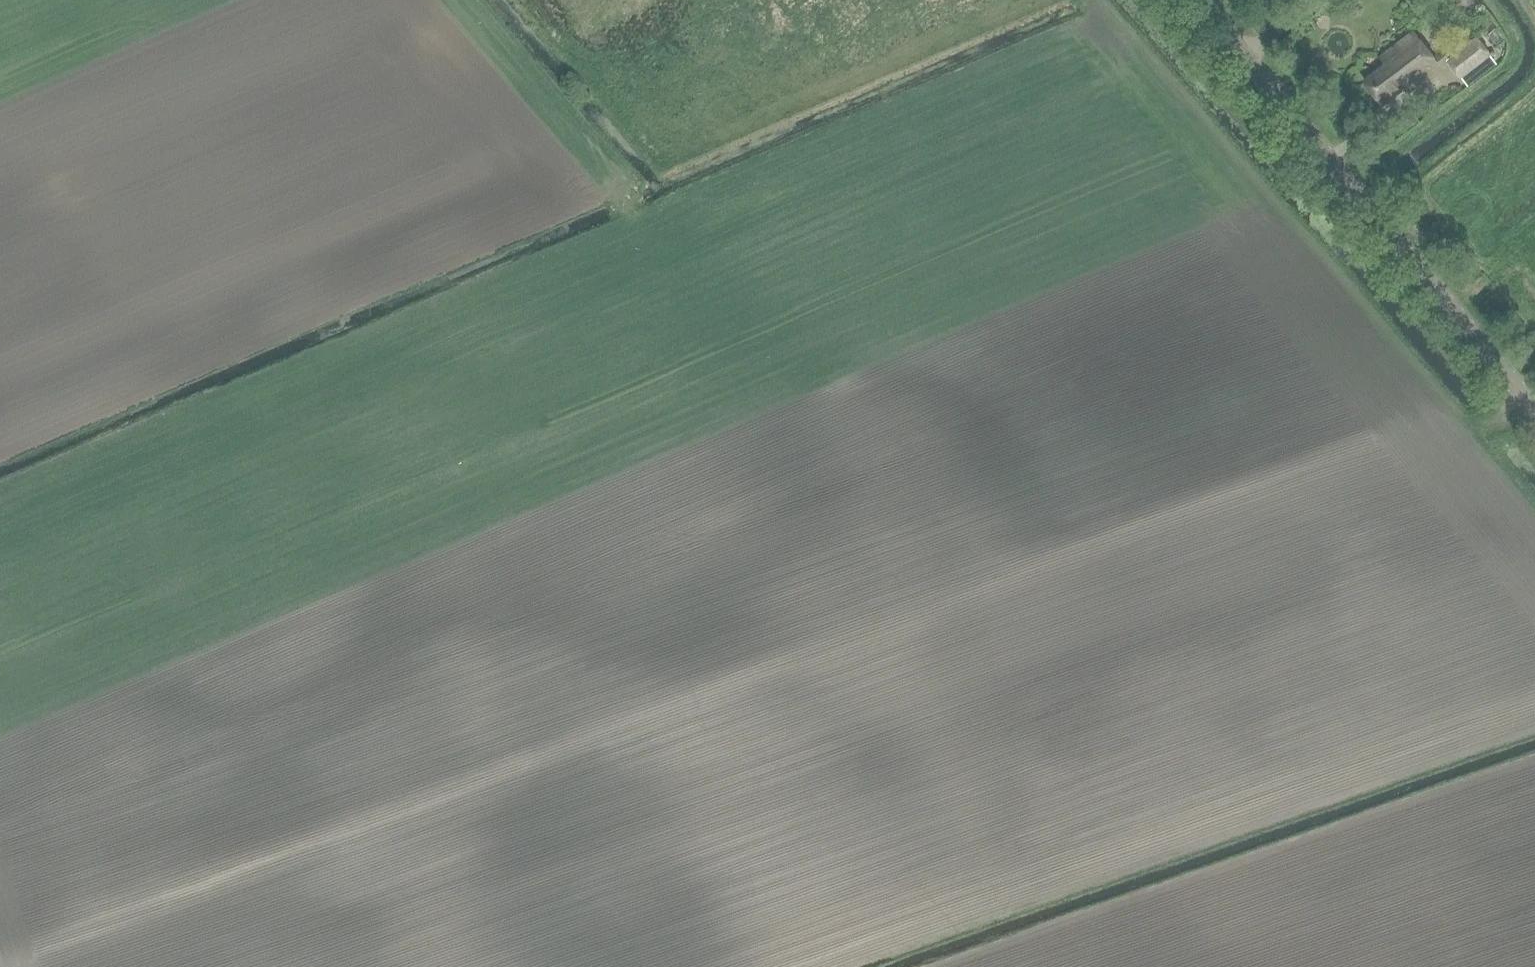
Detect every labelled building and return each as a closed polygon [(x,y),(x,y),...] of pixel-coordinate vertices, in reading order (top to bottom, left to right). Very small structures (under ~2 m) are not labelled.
[(1444,53),(1435,60),(1413,32),(1380,58),(1386,65),(1365,81),(1382,105),(1403,89),(1405,91),(1416,83),(1418,85),(1450,61),(1444,53)] [(1460,54),(1448,63),(1465,86),(1495,64),(1478,40),(1469,48),(1464,42),(1456,48),(1460,54)]
